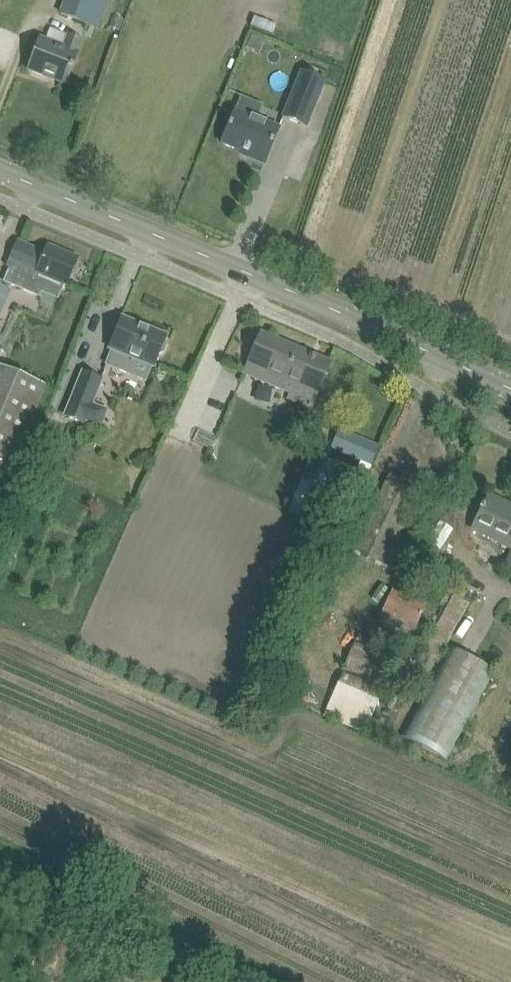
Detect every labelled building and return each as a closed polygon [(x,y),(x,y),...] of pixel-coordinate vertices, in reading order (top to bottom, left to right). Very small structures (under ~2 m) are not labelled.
[(58,14),(89,27),(92,20),(100,23),(109,0),(63,0),(58,14)] [(40,40),(36,51),(29,69),(66,84),(78,54),(77,54),(82,41),(69,36),(64,49),(40,40)] [(325,81),(302,71),(283,118),(306,128),(325,81)] [(279,129),(235,111),(227,131),(224,130),(221,139),(223,140),(222,143),(250,155),(249,157),(265,164),(279,129)] [(45,255),(17,244),(10,261),(13,262),(5,280),(39,295),(42,288),(57,295),(62,283),(66,285),(77,259),(48,247),(45,255)] [(12,289),(0,284),(0,316),(12,289)] [(166,336),(122,318),(107,365),(132,375),(138,360),(154,367),(159,354),(163,352),(167,344),(166,336)] [(317,392),(322,382),(330,363),(261,334),(245,373),(283,389),(287,380),(317,392)] [(6,478),(45,386),(0,367),(0,476),(6,478)] [(84,423),(84,422),(100,428),(107,412),(91,406),(102,380),(83,372),(65,416),(84,423)] [(379,448),(340,430),(332,447),(371,465),(379,448)] [(40,433),(35,448),(45,452),(51,437),(40,433)] [(329,484),(332,477),(338,463),(320,456),(312,477),(329,484)] [(405,517),(411,506),(419,488),(390,474),(353,552),(400,574),(423,525),(405,517)] [(339,478),(339,480),(336,487),(358,496),(361,487),(339,478)] [(302,479),(296,501),(316,506),(321,483),(302,479)] [(489,496),(472,529),(510,548),(510,507),(489,496)] [(412,635),(425,606),(392,591),(379,620),(412,635)] [(453,593),(421,655),(438,664),(470,602),(453,593)] [(356,640),(345,667),(377,681),(388,654),(356,640)] [(456,650),(409,732),(447,754),(494,672),(456,650)] [(343,673),(333,697),(370,712),(380,688),(343,673)]
